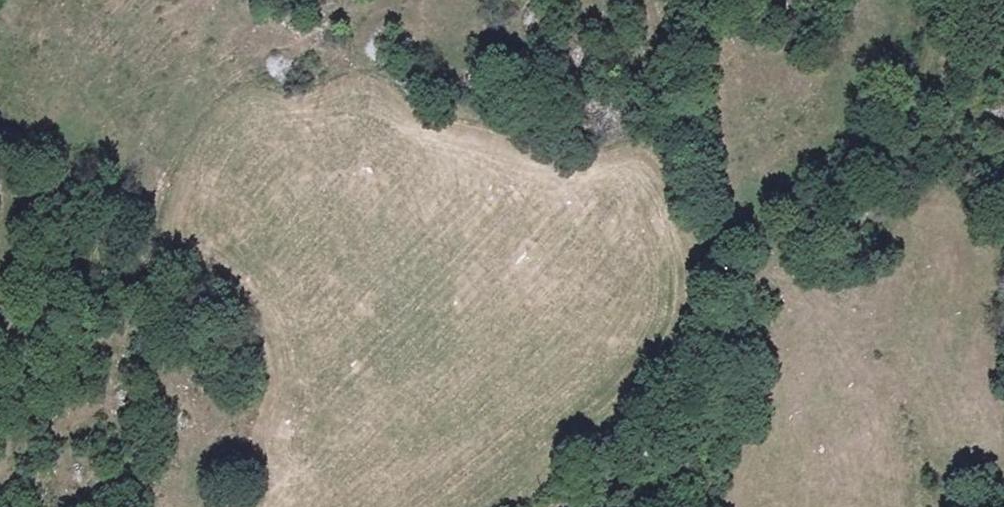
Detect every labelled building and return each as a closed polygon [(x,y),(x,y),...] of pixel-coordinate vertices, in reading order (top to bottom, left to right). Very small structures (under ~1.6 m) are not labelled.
[(751,243),(762,250),(771,237),(760,229),(751,243)]
